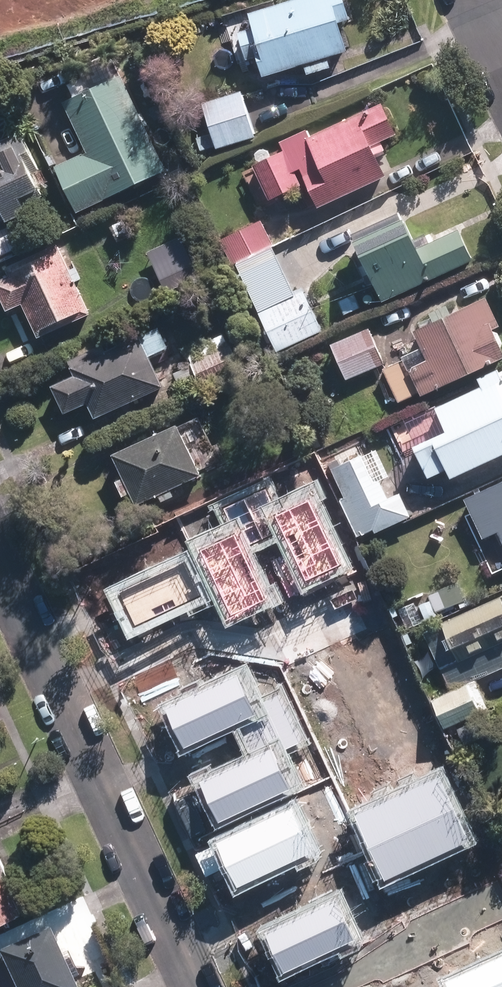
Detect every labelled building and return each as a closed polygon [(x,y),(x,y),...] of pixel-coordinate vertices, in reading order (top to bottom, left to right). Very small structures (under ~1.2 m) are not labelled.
[(268,76),(308,64),(310,73),(336,66),(333,56),(353,50),(344,21),(355,18),(349,0),(293,0),(253,12),(257,27),(243,31),(251,59),(262,56),(268,76)] [(90,151),(58,165),(80,211),(168,170),(124,75),(67,102),(90,151)] [(259,135),(246,90),(206,102),(219,146),(259,135)] [(400,130),(387,102),(257,163),(273,198),(305,182),(298,168),(303,166),(322,206),(390,174),(374,142),(400,130)] [(7,205),(13,219),(32,211),(26,197),(45,188),(20,133),(0,142),(0,209),(7,205)] [(463,228),(425,245),(411,214),(360,238),(389,299),(439,275),(439,274),(477,257),(463,228)] [(275,243),(264,220),(225,238),(235,260),(275,243)] [(184,235),(149,251),(169,292),(204,275),(184,235)] [(16,275),(0,282),(0,285),(10,307),(27,300),(43,335),(94,312),(64,246),(13,268),(16,275)] [(282,349),(324,329),(304,287),(298,289),(277,247),(242,264),(262,306),(261,307),(282,349)] [(430,357),(413,365),(427,394),(501,360),(501,340),(496,328),(501,325),(501,319),(492,297),(418,330),(430,357)] [(74,366),(79,375),(56,385),(69,413),(92,403),(98,417),(168,385),(154,354),(173,346),(164,326),(145,334),(111,349),(108,343),(73,359),(76,365),(74,366)] [(387,362),(373,328),(336,343),(350,377),(387,362)] [(184,389),(203,380),(204,382),(243,365),(228,333),(189,351),(195,363),(176,372),(184,389)] [(421,391),(407,360),(385,369),(399,401),(421,391)] [(501,454),(501,368),(483,376),(488,386),(409,421),(433,474),(451,466),(455,475),(501,454)] [(204,472),(183,423),(120,450),(141,499),(204,472)] [(331,468),(360,535),(379,527),(379,528),(414,513),(404,491),(391,497),(371,450),(331,468)] [(468,498),(485,536),(501,528),(501,483),(468,498)] [(202,520),(198,512),(147,536),(179,603),(230,579),(214,546),(229,539),(217,513),(202,520)] [(422,617),(434,613),(432,608),(461,598),(455,581),(426,593),(428,599),(416,603),(422,617)] [(283,583),(247,599),(261,630),(297,613),(283,583)] [(437,620),(424,625),(452,688),(434,696),(446,724),(487,706),(474,676),(501,664),(501,590),(437,620)] [(410,601),(394,608),(403,627),(419,621),(410,601)] [(221,621),(169,644),(201,714),(253,690),(221,621)] [(316,774),(286,709),(219,740),(230,764),(241,759),(250,778),(251,777),(261,799),(316,774)] [(306,878),(359,853),(336,804),(354,796),(345,778),(252,822),(265,849),(287,838),(306,878)] [(440,788),(389,811),(405,845),(455,823),(440,788)] [(19,912),(2,875),(6,873),(0,860),(0,921),(19,912)] [(368,882),(303,911),(314,936),(306,939),(326,984),(350,972),(348,967),(397,945),(368,882)] [(0,951),(0,958),(13,986),(75,986),(49,929),(0,951)] [(431,972),(397,986),(438,986),(431,972)]
